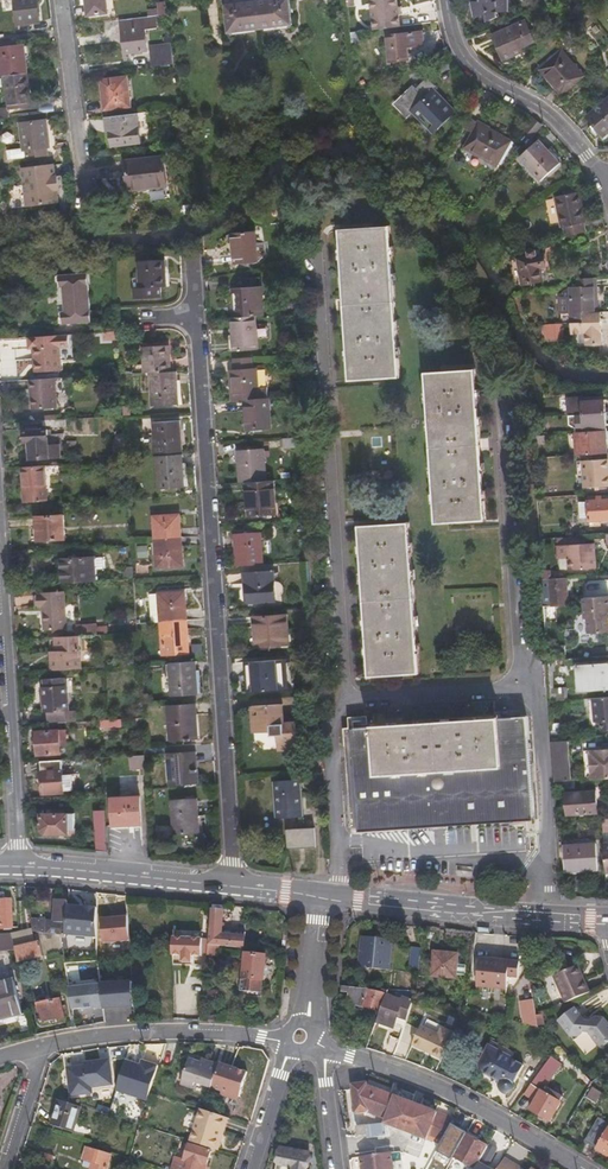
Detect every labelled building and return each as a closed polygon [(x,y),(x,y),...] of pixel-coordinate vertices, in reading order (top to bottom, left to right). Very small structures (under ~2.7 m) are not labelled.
[(38,0),(16,0),(19,26),(40,23),(38,0)] [(87,15),(113,11),(112,0),(85,0),(87,15)] [(226,6),(229,33),(293,25),(290,0),(280,0),(226,6)] [(421,0),(402,0),(402,3),(400,3),(401,20),(411,18),(411,15),(423,14),(421,0)] [(480,3),(471,4),(474,19),(485,17),(486,24),(497,19),(497,13),(510,13),(510,0),(480,0),(480,3)] [(151,17),(157,16),(169,15),(167,1),(158,2),(159,11),(151,12),(151,17)] [(157,16),(151,17),(120,21),(125,60),(148,57),(145,30),(158,28),(157,16)] [(525,22),(492,37),(504,62),(523,53),(521,48),(534,42),(525,22)] [(421,31),(385,35),(389,62),(408,60),(407,46),(423,44),(421,31)] [(26,73),(22,45),(0,48),(0,72),(1,77),(4,76),(26,73)] [(153,67),(175,65),(172,45),(152,47),(153,67)] [(562,53),(540,72),(561,97),(584,79),(562,53)] [(31,104),(26,73),(4,76),(8,107),(31,104)] [(99,81),(103,117),(104,117),(129,114),(125,78),(99,81)] [(414,89),(396,104),(408,118),(414,112),(433,133),(453,115),(444,105),(446,104),(439,96),(437,98),(434,94),(437,91),(429,81),(416,92),(414,89)] [(587,120),(604,140),(607,136),(607,103),(587,120)] [(9,118),(8,107),(0,108),(0,119),(9,118)] [(135,144),(131,114),(129,114),(104,117),(106,130),(109,130),(111,147),(135,144)] [(469,118),(463,130),(473,136),(480,124),(469,118)] [(530,141),(531,142),(543,127),(535,120),(523,135),(530,141)] [(24,158),(43,156),(43,148),(46,147),(42,121),(17,124),(20,151),(23,150),(24,158)] [(480,124),(473,136),(466,150),(499,168),(513,142),(480,124)] [(523,148),(530,141),(523,135),(517,142),(523,148)] [(541,142),(520,157),(537,182),(558,166),(541,142)] [(162,158),(124,162),(128,190),(166,186),(162,158)] [(56,164),(21,169),(26,207),(61,203),(59,191),(62,190),(60,177),(57,177),(56,164)] [(565,175),(569,180),(582,172),(578,167),(565,175)] [(582,172),(569,180),(573,186),(586,178),(583,174),(582,172)] [(565,228),(567,237),(587,233),(585,223),(587,223),(581,192),(556,197),(563,228),(565,228)] [(520,208),(515,200),(509,204),(514,212),(520,208)] [(253,233),(232,234),(234,263),(255,262),(253,233)] [(346,311),(350,385),(399,383),(391,234),(342,235),(346,311)] [(545,282),(542,269),(547,268),(545,253),(537,255),(536,250),(531,248),(527,251),(527,256),(516,258),(517,259),(521,284),(521,286),(545,282)] [(521,284),(517,259),(510,260),(514,285),(521,284)] [(167,289),(166,265),(140,266),(140,292),(133,292),(133,302),(160,301),(160,290),(167,289)] [(60,312),(60,325),(89,323),(87,276),(57,277),(58,288),(63,288),(64,312),(60,312)] [(245,278),(245,289),(260,288),(259,277),(245,278)] [(591,281),(580,283),(580,290),(592,289),(591,281)] [(227,313),(227,320),(230,319),(255,318),(264,317),(261,288),(260,288),(245,289),(235,289),(236,312),(227,313)] [(592,289),(580,290),(569,291),(569,298),(558,299),(559,316),(570,315),(571,325),(583,324),(582,314),(594,313),(593,304),(596,304),(595,295),(592,296),(592,289)] [(601,342),(600,313),(594,313),(582,314),(583,324),(571,325),(571,334),(586,333),(587,343),(601,342)] [(255,318),(230,319),(232,354),(258,352),(255,318)] [(561,326),(543,327),(545,335),(550,335),(551,340),(563,340),(561,326)] [(118,334),(103,335),(103,342),(118,341),(118,334)] [(70,337),(29,339),(29,348),(31,349),(36,349),(38,365),(35,365),(36,373),(60,371),(60,363),(72,362),(70,337)] [(142,352),(143,377),(147,377),(169,376),(167,351),(142,352)] [(252,360),(232,361),(233,372),(252,371),(252,360)] [(229,391),(229,402),(246,401),(266,400),(265,389),(256,389),(255,371),(252,371),(233,372),(230,373),(231,391),(229,391)] [(176,410),(174,376),(169,376),(147,377),(150,411),(176,410)] [(448,528),(452,529),(485,526),(480,455),(475,377),(443,378),(439,379),(427,379),(436,529),(448,528)] [(55,386),(28,388),(30,417),(58,416),(55,386)] [(580,414),(606,413),(605,398),(588,399),(588,396),(581,396),(581,399),(569,399),(570,415),(580,414)] [(266,400),(246,401),(248,432),(272,430),(270,399),(266,400)] [(607,431),(606,413),(580,414),(581,430),(578,429),(578,432),(607,431)] [(154,459),(181,457),(178,423),(152,424),(154,459)] [(26,445),(26,460),(57,459),(56,446),(45,446),(44,431),(23,432),(23,445),(26,445)] [(607,431),(578,432),(579,454),(607,452),(607,447),(607,439),(607,431)] [(539,435),(529,436),(530,443),(539,443),(539,435)] [(300,439),(282,440),(283,449),(300,448),(300,439)] [(238,453),(240,484),(247,484),(267,482),(265,451),(238,453)] [(184,488),(181,457),(154,459),(157,490),(184,488)] [(584,459),(584,473),(585,486),(607,485),(607,458),(584,459)] [(44,467),(22,468),(24,502),(46,501),(44,467)] [(50,467),(51,480),(59,480),(58,467),(50,467)] [(267,482),(247,484),(250,518),(279,516),(276,482),(267,482)] [(607,493),(584,495),(584,500),(576,501),(577,517),(584,516),(585,521),(607,519),(607,495),(607,493)] [(154,518),(155,541),(181,540),(179,515),(154,518)] [(22,521),(23,544),(50,542),(49,520),(22,521)] [(365,611),(369,683),(417,680),(409,531),(361,534),(365,611)] [(237,534),(239,567),(266,565),(263,532),(237,534)] [(585,542),(585,534),(554,536),(554,557),(564,557),(564,569),(592,568),(591,542),(585,542)] [(181,540),(155,541),(157,569),(183,567),(181,540)] [(137,549),(139,564),(146,564),(144,549),(137,549)] [(80,582),(80,584),(92,583),(91,561),(59,563),(60,582),(80,582)] [(545,577),(546,576),(545,568),(537,569),(538,577),(545,577)] [(249,586),(251,603),(278,602),(275,572),(245,574),(246,586),(249,586)] [(561,582),(560,576),(546,576),(545,577),(546,603),(539,603),(541,622),(551,621),(554,621),(553,604),(562,603),(561,582)] [(41,608),(43,631),(64,630),(62,592),(40,593),(41,596),(37,596),(38,609),(41,608)] [(161,625),(186,623),(184,594),(149,597),(151,625),(161,625)] [(583,596),(584,616),(588,616),(589,630),(607,630),(607,595),(583,596)] [(256,618),(258,648),(291,646),(289,616),(256,618)] [(188,658),(186,623),(161,625),(164,660),(188,658)] [(82,637),(107,635),(106,629),(98,630),(98,625),(76,626),(76,637),(82,637)] [(76,637),(55,638),(56,652),(56,657),(50,658),(51,672),(80,670),(79,652),(82,652),(82,637),(76,637)] [(251,682),(252,692),(289,690),(287,661),(252,663),(254,682),(251,682)] [(200,697),(197,663),(170,665),(173,699),(200,697)] [(578,691),(607,689),(607,682),(607,665),(576,666),(578,691)] [(45,713),(49,713),(68,712),(66,686),(65,686),(64,679),(46,680),(46,689),(44,689),(45,713)] [(588,696),(589,719),(600,719),(600,727),(607,727),(607,695),(588,696)] [(545,698),(546,708),(552,708),(552,703),(562,702),(562,697),(545,698)] [(254,708),(254,722),(260,723),(260,733),(273,733),(274,737),(280,737),(281,752),(301,751),(299,723),(288,723),(286,706),(254,708)] [(169,709),(171,743),(199,742),(197,708),(169,709)] [(49,713),(49,725),(77,724),(76,712),(68,712),(49,713)] [(120,721),(97,723),(98,731),(120,730),(120,721)] [(547,723),(548,738),(559,737),(559,723),(547,723)] [(366,735),(343,736),(350,842),(527,830),(521,725),(497,727),(366,735)] [(33,733),(35,756),(56,754),(55,731),(33,733)] [(548,738),(550,777),(566,777),(562,737),(559,737),(548,738)] [(199,747),(165,749),(166,758),(169,757),(171,787),(202,786),(201,771),(196,771),(196,755),(200,755),(199,747)] [(591,776),(607,775),(607,747),(590,747),(591,776)] [(144,774),(143,757),(130,757),(130,774),(144,774)] [(60,761),(41,762),(43,798),(62,797),(60,761)] [(550,777),(551,786),(569,785),(569,777),(566,777),(550,777)] [(561,789),(562,811),(593,810),(592,788),(561,789)] [(275,794),(277,831),(301,829),(299,792),(275,794)] [(140,795),(112,797),(113,825),(141,824),(140,795)] [(202,834),(201,817),(199,800),(174,801),(176,835),(202,834)] [(98,852),(109,852),(108,811),(97,811),(98,852)] [(80,834),(80,815),(42,814),(42,829),(48,837),(73,838),(80,834)] [(209,816),(201,817),(202,834),(207,834),(206,822),(210,822),(209,816)] [(607,816),(598,817),(599,826),(607,824),(607,816)] [(287,861),(315,859),(314,840),(287,841),(287,861)] [(601,869),(607,869),(607,840),(600,840),(601,869)] [(560,843),(562,870),(594,869),(592,841),(560,843)] [(68,910),(70,901),(58,901),(55,920),(31,918),(33,934),(56,937),(59,937),(62,938),(68,910)] [(3,910),(0,931),(16,929),(14,902),(6,903),(6,909),(3,910)] [(225,937),(229,907),(213,906),(210,940),(209,948),(218,948),(218,941),(215,941),(215,936),(225,937)] [(86,911),(68,910),(62,938),(97,940),(97,911),(86,910),(86,911)] [(112,921),(100,922),(103,946),(129,944),(127,916),(112,917),(112,921)] [(233,949),(241,950),(243,934),(235,933),(233,949)] [(363,936),(360,967),(390,970),(393,939),(363,936)] [(22,965),(62,953),(59,937),(56,937),(42,940),(42,943),(19,950),(20,952),(22,965)] [(208,955),(209,948),(210,940),(172,940),(172,957),(183,957),(183,965),(190,965),(190,957),(208,957),(208,955)] [(17,941),(0,941),(0,953),(20,952),(19,950),(17,941)] [(537,945),(523,944),(524,953),(536,955),(537,945)] [(420,970),(422,949),(413,948),(411,968),(420,970)] [(436,952),(434,976),(456,978),(456,975),(466,975),(466,966),(457,965),(458,955),(436,952)] [(265,979),(268,955),(247,953),(244,969),(243,969),(240,990),(261,992),(263,978),(265,979)] [(479,958),(477,982),(507,984),(508,977),(518,978),(519,961),(479,958)] [(579,980),(582,978),(576,965),(573,966),(579,980)] [(564,1003),(588,992),(582,978),(579,980),(573,966),(553,975),(564,1003)] [(25,1013),(18,980),(0,984),(0,1019),(25,1013)] [(133,982),(100,985),(103,1008),(134,1006),(133,982)] [(507,990),(507,984),(477,982),(476,987),(507,990)] [(100,985),(69,988),(72,1008),(93,1006),(93,1008),(103,1008),(100,985)] [(372,991),(341,986),(341,992),(347,993),(345,1001),(382,1016),(389,999),(384,997),(383,999),(372,995),(372,991)] [(204,992),(203,1000),(217,1000),(217,992),(204,992)] [(63,1005),(61,997),(53,999),(51,996),(39,998),(43,1020),(65,1016),(63,1010),(67,1009),(67,1004),(63,1005)] [(389,999),(382,1016),(379,1022),(396,1028),(397,1027),(400,1017),(408,1020),(415,1005),(415,1004),(403,998),(402,1001),(389,997),(389,999)] [(156,1007),(156,1000),(139,1001),(139,1008),(138,1008),(138,1016),(153,1014),(153,1007),(156,1007)] [(525,1025),(539,1030),(534,1002),(521,1005),(525,1025)] [(601,1049),(607,1043),(607,1026),(602,1019),(594,1018),(589,1022),(584,1021),(572,1008),(558,1021),(570,1036),(577,1037),(583,1034),(589,1035),(601,1049)] [(27,1018),(25,1013),(0,1019),(0,1025),(27,1018)] [(397,1027),(405,1030),(408,1020),(400,1017),(397,1027)] [(414,1044),(443,1059),(456,1033),(445,1027),(439,1038),(422,1029),(414,1044)] [(543,1072),(553,1057),(539,1047),(529,1062),(543,1072)] [(515,1083),(522,1068),(512,1062),(512,1061),(487,1048),(478,1066),(477,1069),(478,1071),(480,1074),(500,1086),(499,1088),(500,1090),(501,1092),(503,1094),(506,1095),(509,1095),(511,1094),(513,1092),(514,1088),(515,1083)] [(561,1058),(555,1054),(553,1057),(543,1072),(530,1091),(541,1098),(537,1105),(533,1112),(553,1124),(563,1107),(543,1095),(564,1064),(559,1060),(561,1058)] [(111,1080),(107,1057),(84,1060),(85,1063),(88,1082),(111,1080)] [(127,1060),(117,1090),(149,1101),(160,1066),(144,1061),(142,1065),(127,1060)] [(213,1089),(220,1066),(202,1060),(200,1063),(189,1060),(183,1079),(196,1083),(213,1089)] [(85,1063),(67,1066),(72,1096),(90,1094),(88,1082),(85,1063)] [(250,1073),(221,1063),(220,1066),(213,1089),(223,1092),(241,1098),(250,1073)] [(428,1135),(441,1141),(454,1118),(369,1085),(368,1081),(355,1083),(362,1134),(370,1133),(371,1137),(388,1135),(386,1122),(427,1137),(428,1135)] [(593,1087),(588,1096),(599,1102),(603,1094),(593,1087)] [(530,1091),(525,1097),(537,1105),(541,1098),(530,1091)] [(240,1101),(241,1098),(223,1092),(222,1095),(240,1101)] [(599,1102),(588,1096),(586,1098),(597,1105),(599,1102)] [(77,1106),(54,1098),(45,1123),(68,1130),(77,1106)] [(200,1110),(189,1142),(218,1152),(221,1139),(218,1138),(220,1130),(222,1131),(226,1118),(205,1111),(200,1110)] [(587,1141),(607,1154),(607,1122),(600,1118),(587,1141)] [(470,1138),(459,1159),(477,1168),(480,1168),(491,1149),(470,1138)] [(211,1154),(188,1146),(185,1161),(175,1158),(171,1168),(206,1168),(211,1154)] [(110,1157),(87,1149),(83,1162),(93,1166),(92,1168),(106,1168),(110,1157)] [(283,1149),(278,1168),(310,1168),(313,1157),(283,1149)] [(394,1151),(365,1156),(366,1168),(396,1168),(394,1151)] [(51,1167),(55,1156),(43,1153),(39,1163),(51,1167)] [(430,1168),(438,1168),(443,1159),(437,1156),(430,1168)] [(503,1168),(523,1168),(508,1160),(503,1168)]
